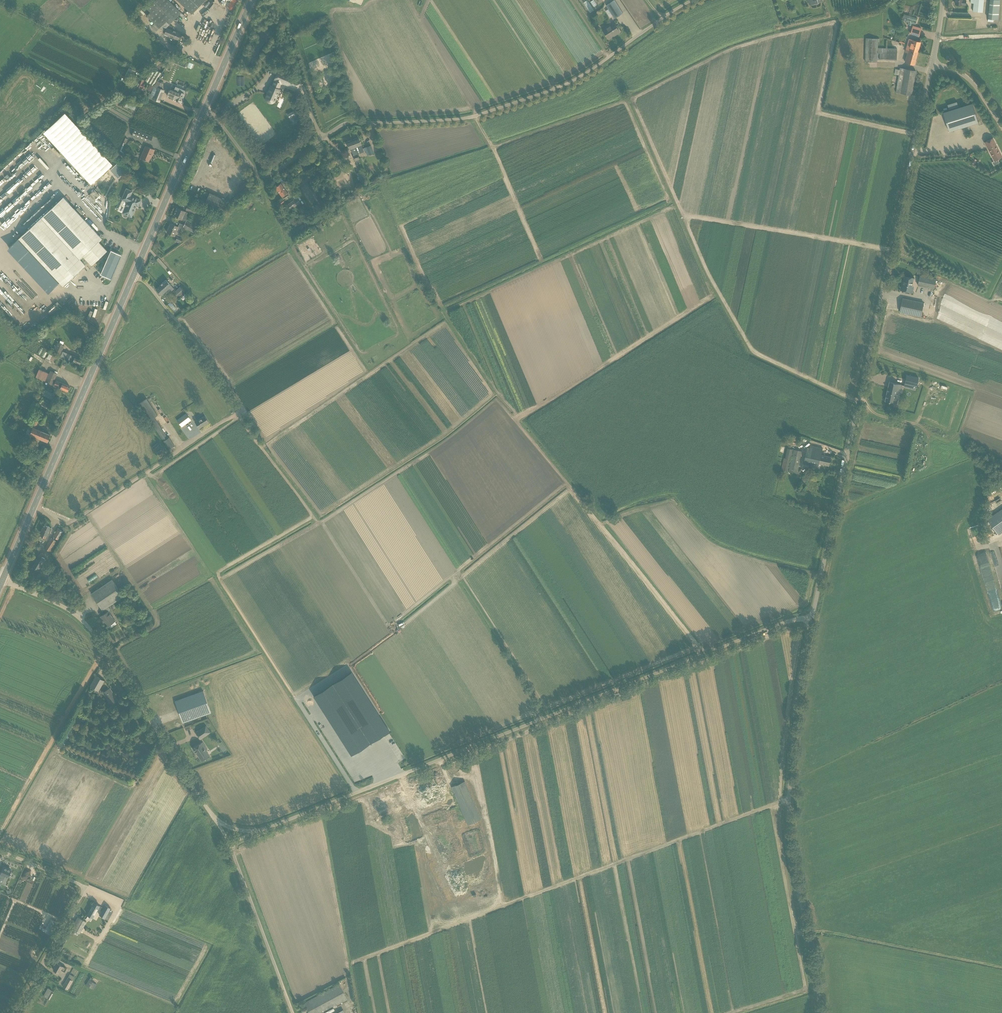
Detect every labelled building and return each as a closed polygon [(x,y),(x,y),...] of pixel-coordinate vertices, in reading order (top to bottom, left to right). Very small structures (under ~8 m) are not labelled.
[(147,8),(151,12),(147,16),(155,23),(151,27),(156,31),(160,27),(163,31),(169,24),(181,12),(177,9),(169,0),(155,0),(147,8)] [(188,10),(192,13),(205,0),(178,0),(188,10)] [(596,0),(593,2),(597,10),(601,8),(596,0)] [(606,6),(612,14),(615,18),(623,13),(620,9),(614,0),(606,6)] [(978,12),(983,12),(984,2),(988,2),(988,0),(971,0),(970,3),(974,3),(973,11),(978,12)] [(988,19),(988,21),(993,22),(994,19),(998,20),(1000,0),(990,0),(988,19)] [(904,14),(902,20),(908,22),(908,24),(911,25),(912,23),(915,24),(917,18),(904,14)] [(603,30),(606,35),(609,39),(613,37),(612,36),(619,31),(620,32),(617,28),(614,23),(603,30)] [(911,34),(914,35),(919,36),(921,28),(913,26),(911,34)] [(180,33),(167,28),(164,34),(178,39),(180,33)] [(877,59),(897,60),(897,49),(879,48),(878,48),(878,41),(879,41),(879,39),(866,38),(865,61),(877,62),(877,59)] [(912,40),(910,46),(910,48),(912,48),(911,50),(918,51),(920,42),(916,41),(912,40)] [(914,65),(918,51),(911,50),(912,48),(910,48),(910,46),(909,46),(909,45),(907,45),(905,52),(908,52),(905,62),(909,63),(914,65)] [(174,54),(172,58),(186,64),(188,60),(174,54)] [(916,71),(911,70),(900,68),(900,70),(896,69),(895,74),(899,75),(896,93),(912,95),(916,71)] [(154,72),(151,70),(145,81),(153,86),(161,73),(155,69),(154,72)] [(270,103),(271,103),(272,103),(273,102),(274,101),(275,101),(276,100),(276,99),(280,89),(278,89),(281,83),(296,89),(300,80),(283,73),(278,71),(274,80),(275,80),(272,86),(271,85),(266,97),(266,98),(266,99),(266,100),(267,101),(267,102),(268,102),(269,103),(270,103)] [(139,92),(141,88),(145,89),(147,84),(143,82),(144,80),(137,77),(136,82),(134,85),(137,86),(135,90),(139,92)] [(154,86),(152,92),(155,93),(154,96),(161,99),(164,90),(160,89),(163,83),(157,81),(154,86)] [(170,88),(167,96),(176,99),(175,100),(176,101),(179,102),(180,101),(182,102),(183,99),(181,98),(183,93),(184,91),(175,87),(174,90),(170,88)] [(130,97),(136,99),(139,93),(133,91),(130,97)] [(129,101),(126,107),(136,112),(139,105),(129,101)] [(943,112),(949,131),(978,122),(972,103),(943,112)] [(296,110),(288,114),(290,118),(293,116),(293,117),(294,116),(295,115),(297,118),(294,120),(296,123),(302,120),(300,117),(299,117),(297,114),(298,114),(296,110)] [(131,136),(150,143),(153,136),(135,128),(131,136)] [(38,141),(42,146),(49,141),(45,136),(38,141)] [(358,137),(352,140),(357,154),(364,152),(358,137)] [(984,142),(994,161),(992,162),(994,166),(1000,162),(998,159),(1001,157),(1001,155),(993,138),(984,142)] [(352,140),(346,142),(348,147),(349,150),(351,149),(354,155),(353,155),(355,161),(356,164),(361,163),(359,159),(357,154),(352,140)] [(154,150),(150,148),(146,146),(141,158),(144,159),(148,161),(152,153),(153,154),(154,150)] [(371,146),(364,148),(367,155),(374,153),(371,146)] [(309,156),(304,160),(307,164),(307,165),(310,163),(310,164),(313,162),(310,158),(309,156)] [(14,169),(22,163),(19,158),(11,164),(14,169)] [(118,163),(113,167),(119,174),(124,169),(118,163)] [(45,176),(51,181),(54,178),(47,173),(45,176)] [(249,181),(241,187),(244,192),(252,186),(249,181)] [(336,194),(340,192),(335,181),(331,183),(336,194)] [(275,187),(278,191),(283,198),(289,195),(281,183),(275,187)] [(126,189),(122,199),(128,202),(123,213),(127,215),(131,217),(135,208),(135,207),(136,205),(138,206),(141,200),(136,198),(130,196),(132,191),(126,189)] [(220,213),(224,205),(226,200),(209,193),(209,194),(204,191),(200,201),(204,204),(204,205),(220,213)] [(19,238),(59,282),(63,286),(88,262),(91,265),(97,259),(98,259),(100,257),(100,256),(106,251),(98,242),(102,238),(98,235),(63,197),(19,238)] [(93,206),(100,217),(105,214),(103,211),(106,208),(105,206),(109,203),(106,198),(93,206)] [(287,205),(291,210),(301,203),(297,198),(287,205)] [(186,209),(195,213),(197,209),(188,205),(186,209)] [(187,221),(189,217),(186,216),(188,213),(185,211),(177,208),(174,215),(175,216),(176,217),(176,216),(181,218),(183,219),(187,221)] [(11,222),(14,226),(17,223),(12,217),(9,219),(11,222)] [(184,227),(194,233),(197,228),(187,222),(184,227)] [(180,233),(183,225),(179,223),(178,227),(170,223),(167,232),(171,234),(175,235),(177,231),(180,233)] [(918,285),(923,286),(934,289),(937,279),(925,276),(920,275),(918,285)] [(902,290),(910,292),(913,278),(903,276),(903,280),(904,281),(902,290)] [(163,293),(166,296),(174,289),(166,280),(156,289),(161,295),(163,293)] [(174,289),(171,291),(173,293),(172,294),(176,298),(184,292),(180,287),(176,290),(176,291),(174,289)] [(900,312),(921,316),(924,303),(903,298),(900,312)] [(55,307),(60,312),(66,305),(61,300),(55,307)] [(177,310),(171,302),(167,305),(173,312),(177,310)] [(57,343),(53,351),(60,355),(64,346),(57,343)] [(62,351),(60,356),(65,358),(70,361),(70,360),(80,364),(82,359),(66,353),(62,351)] [(45,381),(48,373),(47,372),(39,369),(35,377),(45,381)] [(48,373),(45,382),(52,385),(55,378),(57,373),(50,371),(49,373),(48,373)] [(908,376),(906,384),(919,387),(921,379),(908,376)] [(56,380),(54,385),(58,386),(57,387),(67,391),(69,386),(56,380)] [(897,403),(901,384),(889,382),(885,401),(897,403)] [(51,401),(54,395),(45,390),(42,396),(51,401)] [(907,411),(919,414),(923,398),(910,395),(907,411)] [(174,445),(171,440),(169,436),(167,437),(154,417),(157,415),(146,399),(138,404),(149,420),(151,424),(152,423),(169,448),(174,445)] [(191,420),(186,413),(176,420),(182,428),(184,427),(183,425),(191,420)] [(209,423),(206,418),(205,416),(198,420),(197,420),(195,421),(196,424),(199,428),(205,424),(205,425),(209,423)] [(32,430),(31,431),(49,438),(50,434),(35,428),(39,419),(35,417),(32,425),(30,424),(29,429),(32,430)] [(31,431),(30,434),(47,442),(49,438),(31,431)] [(178,436),(182,443),(188,440),(184,433),(178,436)] [(48,448),(43,446),(42,445),(37,455),(43,458),(48,448)] [(823,448),(818,447),(810,445),(810,448),(807,448),(804,464),(813,466),(814,462),(829,465),(831,457),(821,454),(823,448)] [(790,459),(793,449),(787,448),(785,458),(783,458),(781,470),(787,472),(790,459)] [(788,471),(797,473),(802,451),(793,449),(788,471)] [(987,519),(994,529),(996,532),(998,535),(1001,533),(1001,509),(987,519)] [(42,535),(41,538),(46,540),(52,528),(49,527),(50,527),(45,525),(44,528),(42,527),(41,531),(42,532),(41,535),(42,535)] [(45,548),(51,552),(63,532),(58,528),(53,536),(54,537),(53,539),(51,538),(45,548)] [(976,539),(981,538),(979,530),(973,531),(976,539)] [(981,548),(991,591),(997,589),(988,551),(989,551),(988,546),(981,548)] [(40,553),(32,567),(38,571),(40,567),(45,558),(42,557),(43,554),(40,553)] [(95,591),(91,593),(102,610),(104,609),(106,613),(100,616),(102,619),(103,619),(108,625),(110,628),(116,624),(114,621),(115,621),(108,611),(111,610),(108,606),(123,596),(119,590),(112,580),(95,591)] [(90,686),(90,687),(96,690),(98,691),(102,685),(104,681),(96,676),(93,680),(90,686)] [(361,677),(322,699),(356,760),(395,738),(361,677)] [(250,688),(257,686),(256,680),(248,683),(250,688)] [(111,705),(114,703),(118,700),(110,688),(103,692),(111,705)] [(183,723),(187,721),(211,712),(203,691),(175,701),(183,723)] [(215,696),(217,702),(231,697),(229,691),(215,696)] [(69,745),(77,726),(73,725),(65,743),(69,745)] [(195,732),(200,739),(210,732),(206,726),(195,732)] [(401,748),(412,743),(411,739),(405,742),(404,742),(404,738),(401,738),(386,744),(386,746),(389,751),(393,749),(393,743),(395,748),(395,744),(401,744),(402,746),(398,748),(401,748)] [(207,758),(210,756),(206,750),(207,749),(202,742),(192,749),(196,753),(202,761),(207,757),(207,758)] [(425,783),(427,792),(440,789),(438,781),(425,783)] [(451,787),(467,824),(480,819),(464,781),(451,787)] [(411,796),(413,801),(417,811),(428,806),(422,792),(421,788),(412,791),(414,795),(411,796)] [(437,792),(445,810),(455,806),(448,788),(437,792)] [(384,799),(385,804),(387,808),(396,804),(397,807),(408,803),(403,791),(384,799)] [(439,861),(459,853),(441,811),(422,819),(439,861)] [(411,812),(399,817),(409,840),(421,835),(411,812)] [(0,876),(0,879),(3,880),(1,883),(5,885),(8,877),(9,877),(10,876),(11,875),(10,874),(10,873),(11,870),(3,867),(1,874),(0,876)] [(93,917),(99,905),(94,903),(87,915),(93,917)] [(105,918),(108,920),(112,912),(109,910),(111,908),(105,905),(103,910),(100,915),(105,918)] [(76,931),(77,932),(80,933),(86,922),(83,920),(82,919),(78,917),(71,929),(76,931)] [(46,933),(53,936),(60,924),(53,920),(46,933)] [(53,969),(58,972),(59,973),(61,969),(65,971),(66,968),(61,965),(57,963),(53,969)] [(63,986),(68,989),(75,977),(69,974),(63,986)] [(94,990),(97,984),(88,980),(85,985),(94,990)] [(347,999),(339,984),(304,1003),(309,1012),(321,1012),(347,999)] [(48,988),(43,996),(50,1000),(53,993),(51,992),(52,990),(48,988)]
